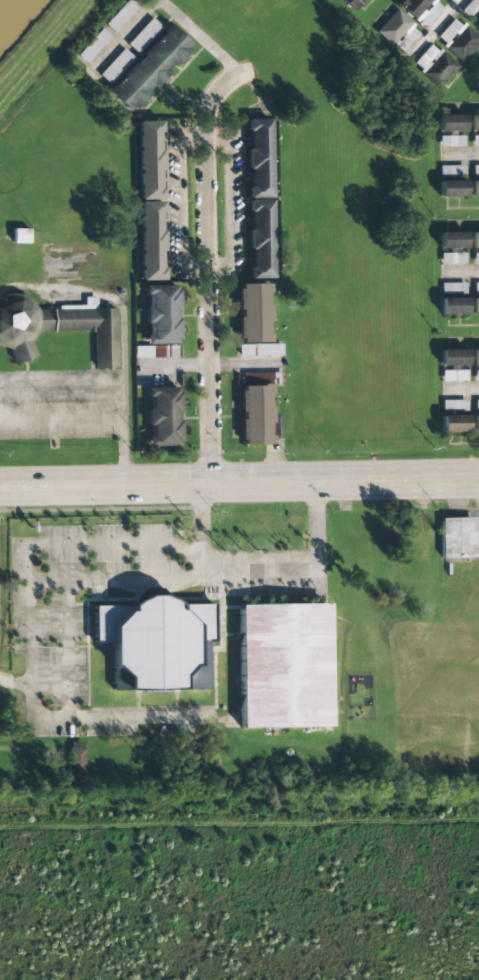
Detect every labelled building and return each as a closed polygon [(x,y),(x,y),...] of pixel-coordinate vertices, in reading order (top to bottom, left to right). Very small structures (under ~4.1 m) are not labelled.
[(112,31),(137,7),(130,0),(128,0),(105,24),(112,31)] [(362,0),(341,0),(352,10),(362,0)] [(441,8),(432,0),(401,0),(397,5),(413,19),(415,17),(425,25),(441,8)] [(478,32),(478,0),(470,0),(458,13),(478,32)] [(375,32),(391,46),(411,23),(394,9),(375,32)] [(136,54),(162,28),(151,18),(126,44),(136,54)] [(443,44),(458,62),(478,45),(457,18),(436,35),(444,44),(443,44)] [(128,113),(190,46),(168,25),(106,92),(128,113)] [(110,37),(102,29),(77,56),(86,63),(110,37)] [(108,84),(133,58),(123,49),(99,75),(108,84)] [(456,66),(440,52),(420,74),(437,89),(456,66)] [(464,115),(437,115),(437,132),(464,132),(464,115)] [(470,115),(470,132),(478,132),(478,115),(470,115)] [(271,278),(269,119),(247,119),(249,278),(271,278)] [(139,280),(161,280),(159,121),(138,121),(139,280)] [(471,135),(471,146),(478,146),(478,135),(471,135)] [(464,147),(464,136),(439,136),(439,147),(464,147)] [(438,176),(462,176),(462,166),(438,166),(438,176)] [(478,176),(478,166),(471,166),(471,176),(478,176)] [(464,181),(438,181),(438,198),(464,198),(464,181)] [(471,181),(471,198),(478,198),(478,181),(471,181)] [(28,244),(28,229),(13,229),(12,244),(28,244)] [(438,232),(439,252),(440,252),(440,264),(464,263),(464,251),(465,251),(464,232),(438,232)] [(440,294),(465,294),(465,283),(440,283),(440,294)] [(237,284),(237,342),(267,342),(267,284),(237,284)] [(176,286),(144,286),(144,345),(176,345),(176,286)] [(94,370),(115,369),(114,309),(88,309),(88,307),(33,308),(33,296),(0,297),(0,347),(10,347),(10,361),(33,360),(32,332),(93,331),(94,370)] [(465,298),(439,298),(439,315),(465,315),(465,298)] [(238,345),(239,357),(281,356),(281,344),(238,345)] [(134,358),(152,358),(152,347),(134,347),(134,358)] [(465,366),(465,349),(440,349),(440,366),(465,366)] [(239,373),(239,445),(270,444),(270,382),(275,382),(275,373),(239,373)] [(145,387),(145,447),(178,447),(178,387),(145,387)] [(442,400),(441,409),(464,411),(465,402),(442,400)] [(467,432),(467,415),(440,415),(440,432),(467,432)] [(473,557),(473,518),(440,518),(440,557),(473,557)] [(112,691),(208,690),(207,639),(213,639),(212,603),(93,604),(94,644),(111,644),(112,691)] [(327,728),(327,604),(238,604),(238,728),(327,728)]
